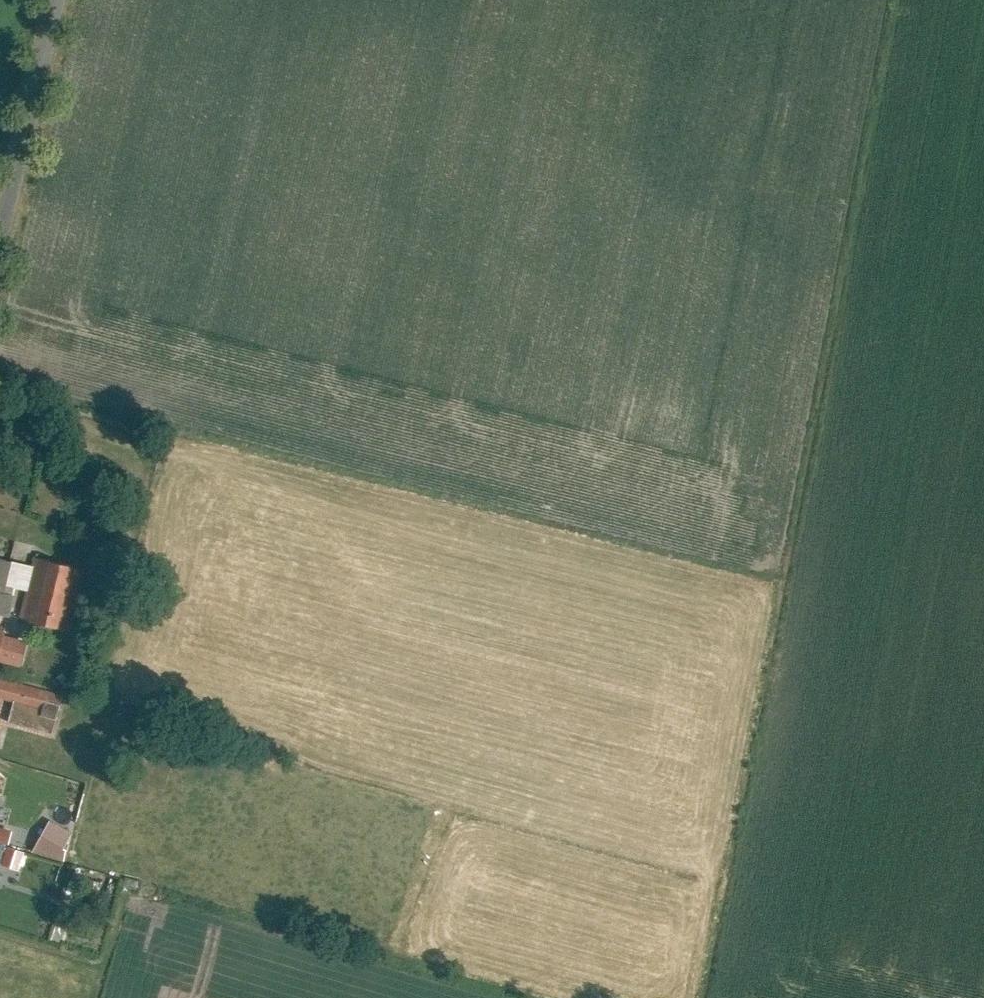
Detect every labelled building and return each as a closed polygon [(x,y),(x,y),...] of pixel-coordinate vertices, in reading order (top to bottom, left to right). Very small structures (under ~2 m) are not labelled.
[(11,612),(17,591),(7,588),(8,583),(15,558),(0,554),(0,609),(11,612)] [(89,568),(38,555),(36,564),(29,588),(23,613),(73,627),(89,568)] [(8,583),(29,588),(36,564),(15,558),(8,583)] [(22,663),(28,639),(6,633),(0,655),(0,657),(22,663)] [(2,673),(0,682),(0,694),(59,710),(64,689),(2,673)] [(70,827),(53,818),(37,850),(54,859),(70,827)] [(13,828),(0,824),(0,837),(10,839),(13,828)] [(4,863),(9,846),(10,839),(0,837),(0,878),(4,863)] [(23,868),(28,851),(9,846),(4,863),(23,868)]
